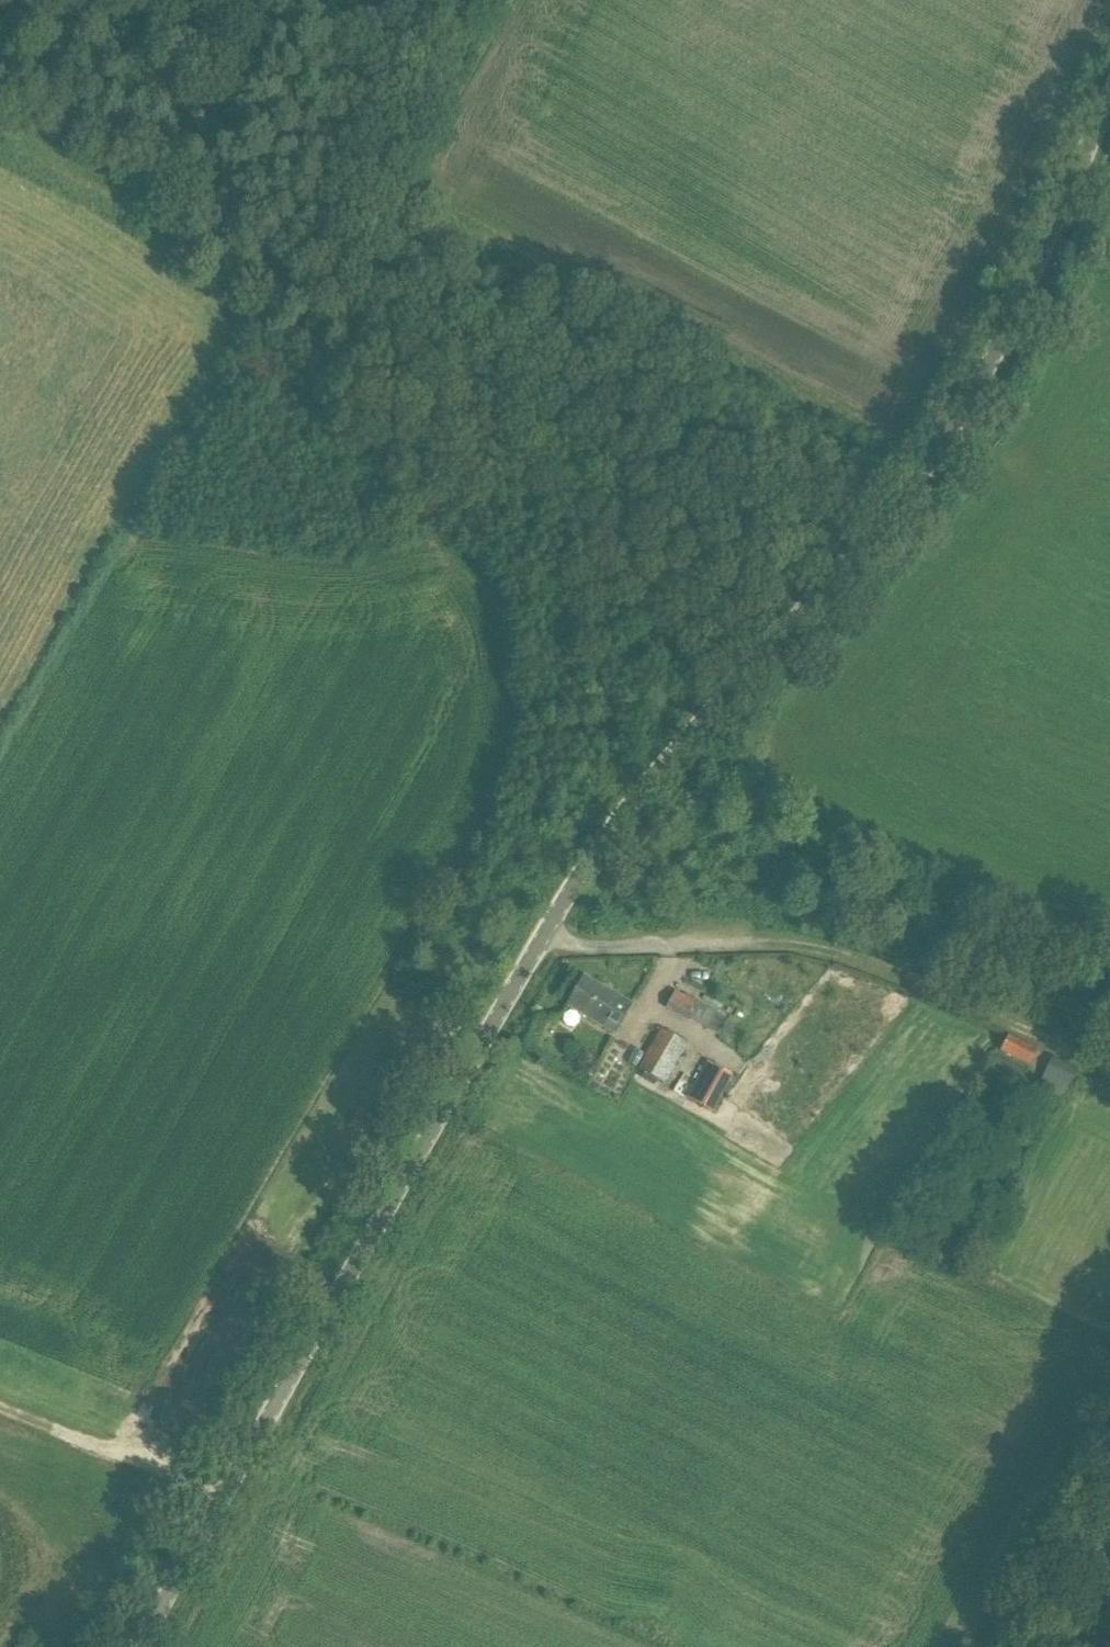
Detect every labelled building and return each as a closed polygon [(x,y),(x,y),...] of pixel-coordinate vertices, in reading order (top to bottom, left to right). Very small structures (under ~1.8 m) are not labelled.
[(673,988),(689,995),(695,983),(679,975),(673,988)] [(583,976),(579,984),(567,1005),(616,1033),(633,1005),(583,976)] [(676,991),(666,1010),(708,1032),(719,1013),(676,991)] [(687,1045),(661,1030),(638,1069),(664,1085),(687,1045)] [(531,1032),(528,1043),(538,1046),(542,1035),(531,1032)] [(1029,1067),(1038,1051),(1008,1037),(1000,1053),(1029,1067)] [(1077,1070),(1052,1058),(1039,1082),(1065,1095),(1077,1070)] [(707,1060),(687,1098),(713,1114),(733,1076),(707,1060)]
